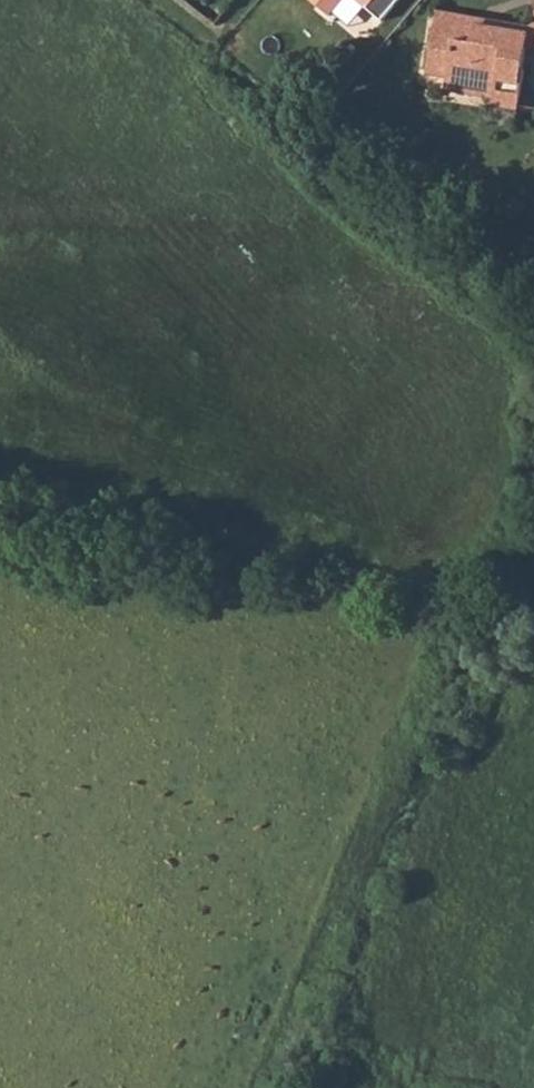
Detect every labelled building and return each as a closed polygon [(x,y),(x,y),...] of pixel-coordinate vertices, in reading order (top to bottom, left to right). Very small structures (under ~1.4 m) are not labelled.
[(311,5),(333,23),(351,1),(384,29),(408,0),(315,0),(311,5)] [(435,10),(425,63),(443,68),(442,76),(491,86),(490,95),(510,98),(517,63),(515,62),(519,50),(528,52),(533,49),(533,22),(520,25),(435,10)]
